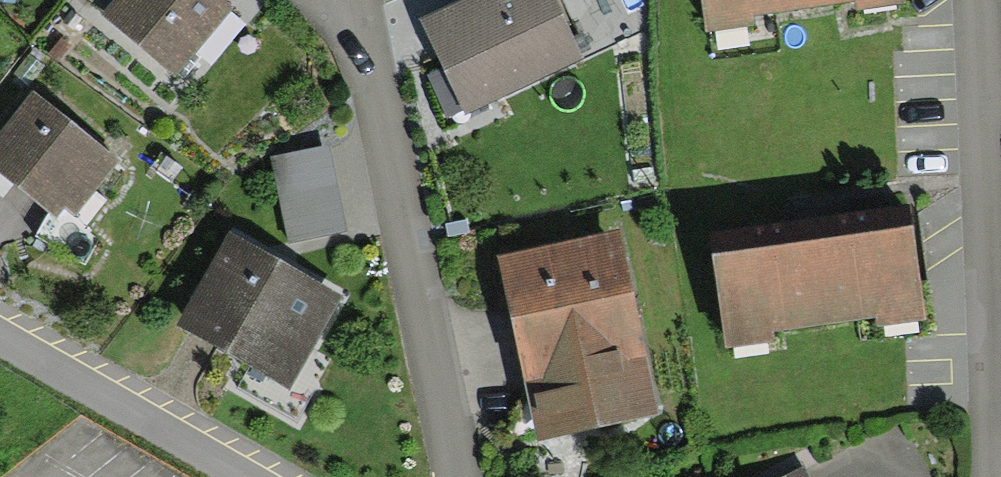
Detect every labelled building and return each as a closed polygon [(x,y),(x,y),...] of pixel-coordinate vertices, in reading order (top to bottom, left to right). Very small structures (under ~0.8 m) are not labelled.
[(106,27),(177,79),(223,15),(203,0),(126,0),(106,27)] [(428,40),(462,113),(570,63),(541,0),(512,0),(428,40)] [(714,29),(897,1),(897,0),(709,0),(714,29)] [(30,109),(0,148),(0,181),(58,226),(104,167),(30,109)] [(324,163),(275,171),(286,238),(335,229),(324,163)] [(900,218),(715,243),(729,341),(914,316),(900,218)] [(606,248),(501,272),(540,442),(645,418),(606,248)] [(333,305),(233,250),(187,332),(288,387),(333,305)]
